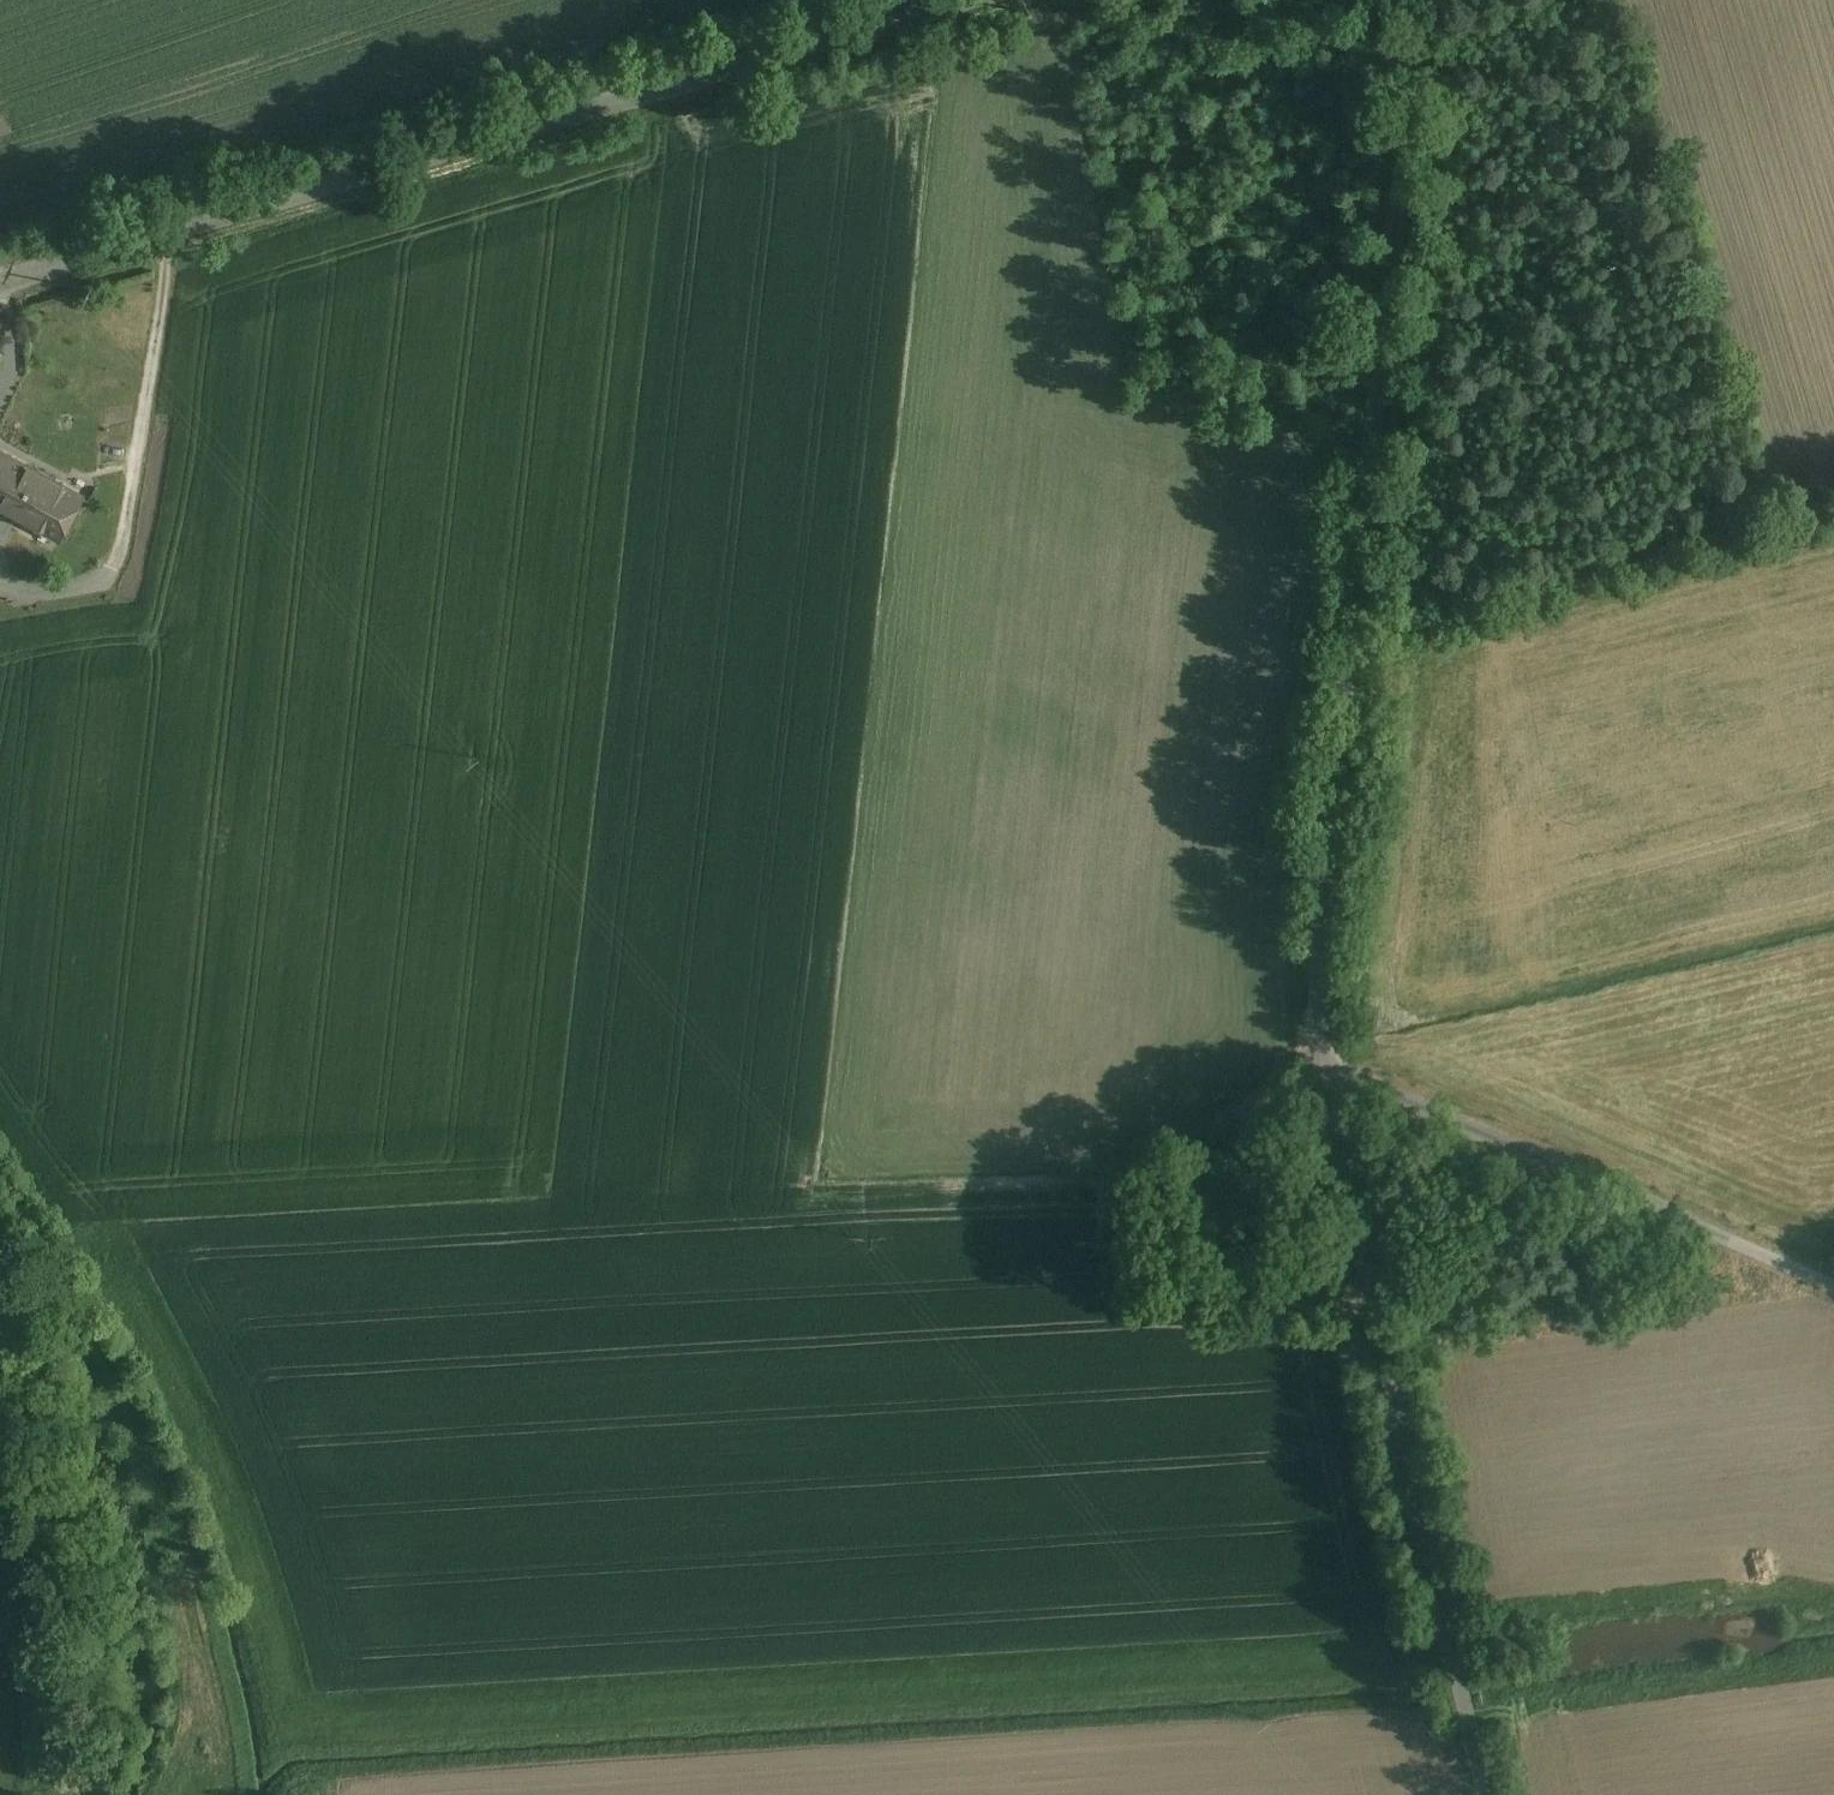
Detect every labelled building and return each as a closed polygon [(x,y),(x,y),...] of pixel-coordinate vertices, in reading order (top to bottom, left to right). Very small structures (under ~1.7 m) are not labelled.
[(0,454),(0,505),(60,538),(82,496),(1,452),(0,454)] [(1224,1109),(1237,1128),(1281,1099),(1268,1080),(1224,1109)]
